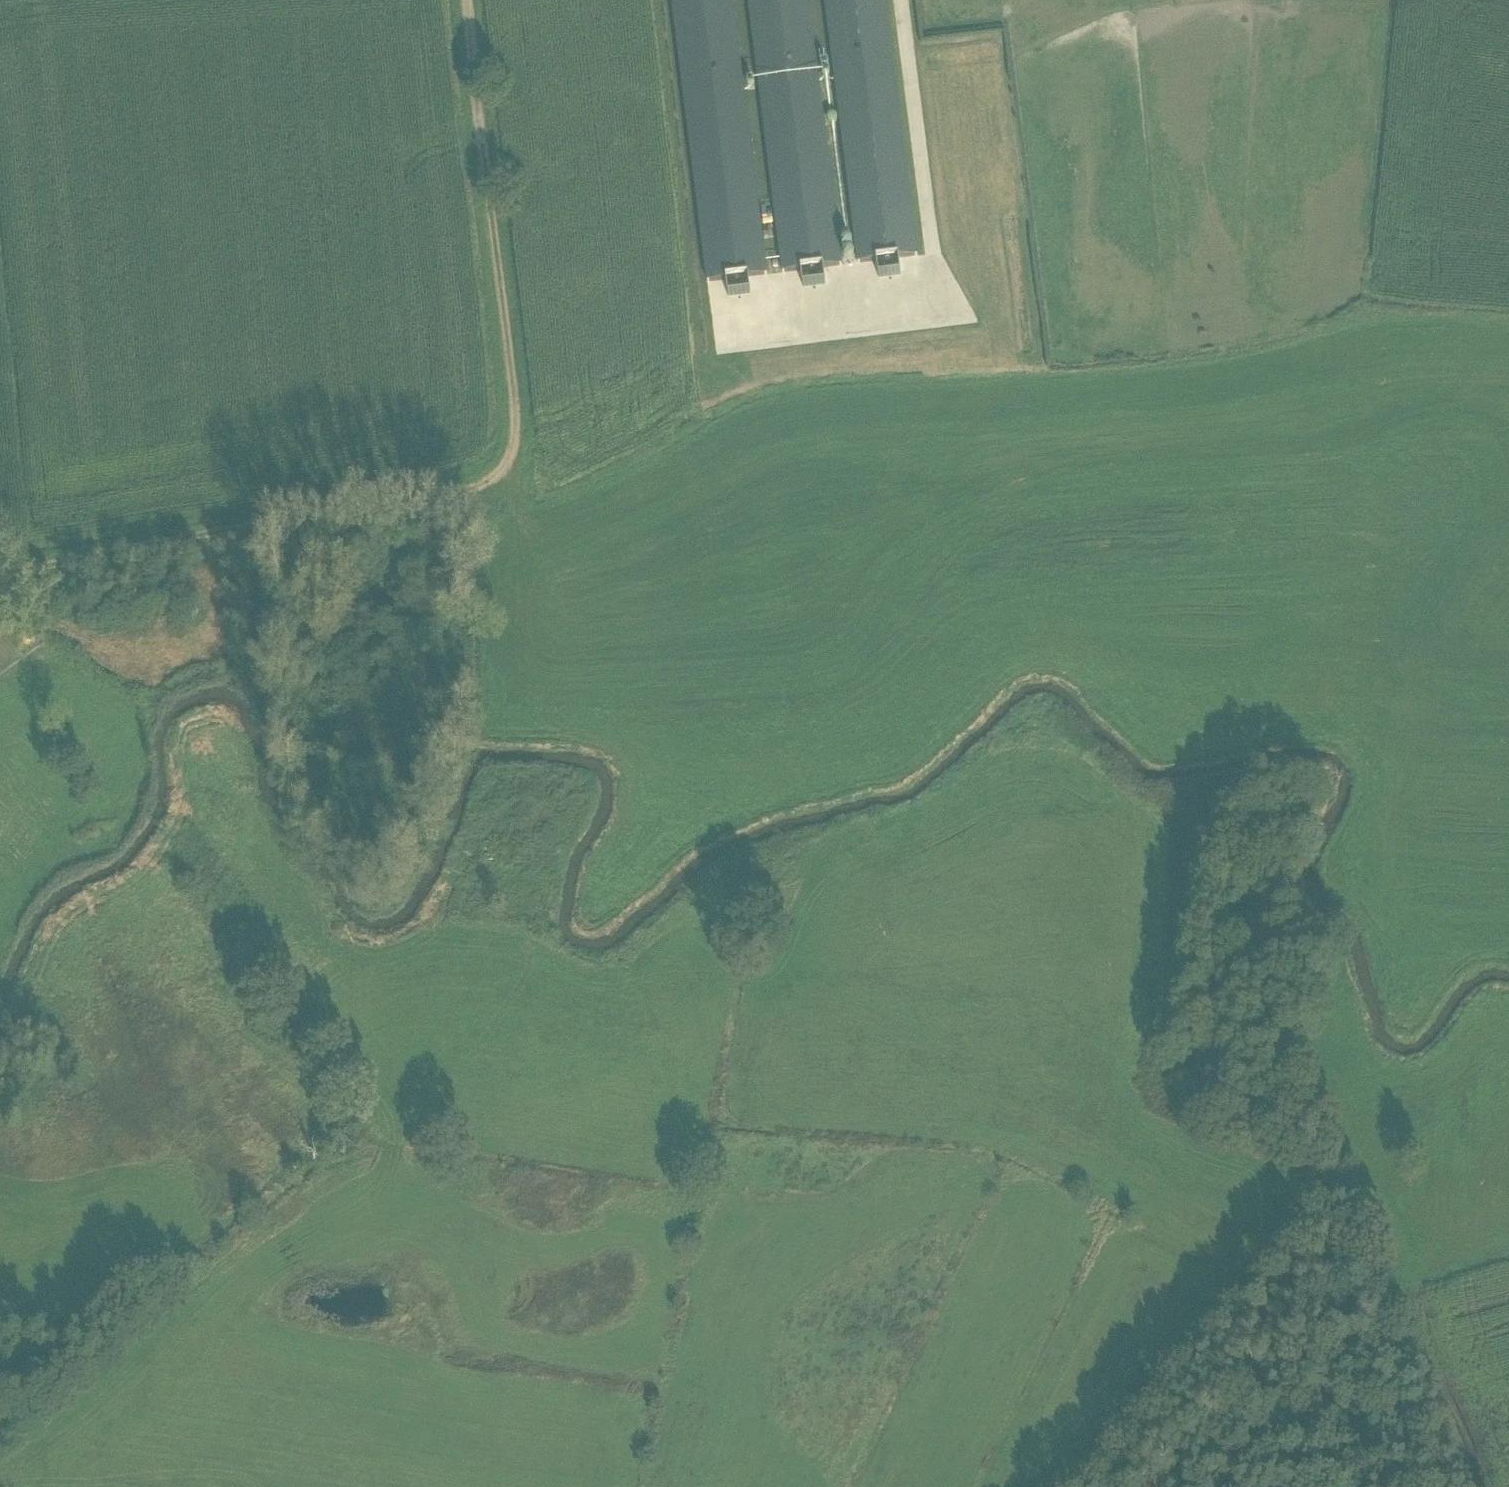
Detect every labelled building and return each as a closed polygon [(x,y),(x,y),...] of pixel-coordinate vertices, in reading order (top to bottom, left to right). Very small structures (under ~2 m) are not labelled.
[(776,278),(834,271),(803,0),(744,0),(776,278)] [(854,272),(916,264),(883,0),(820,0),(854,272)]
